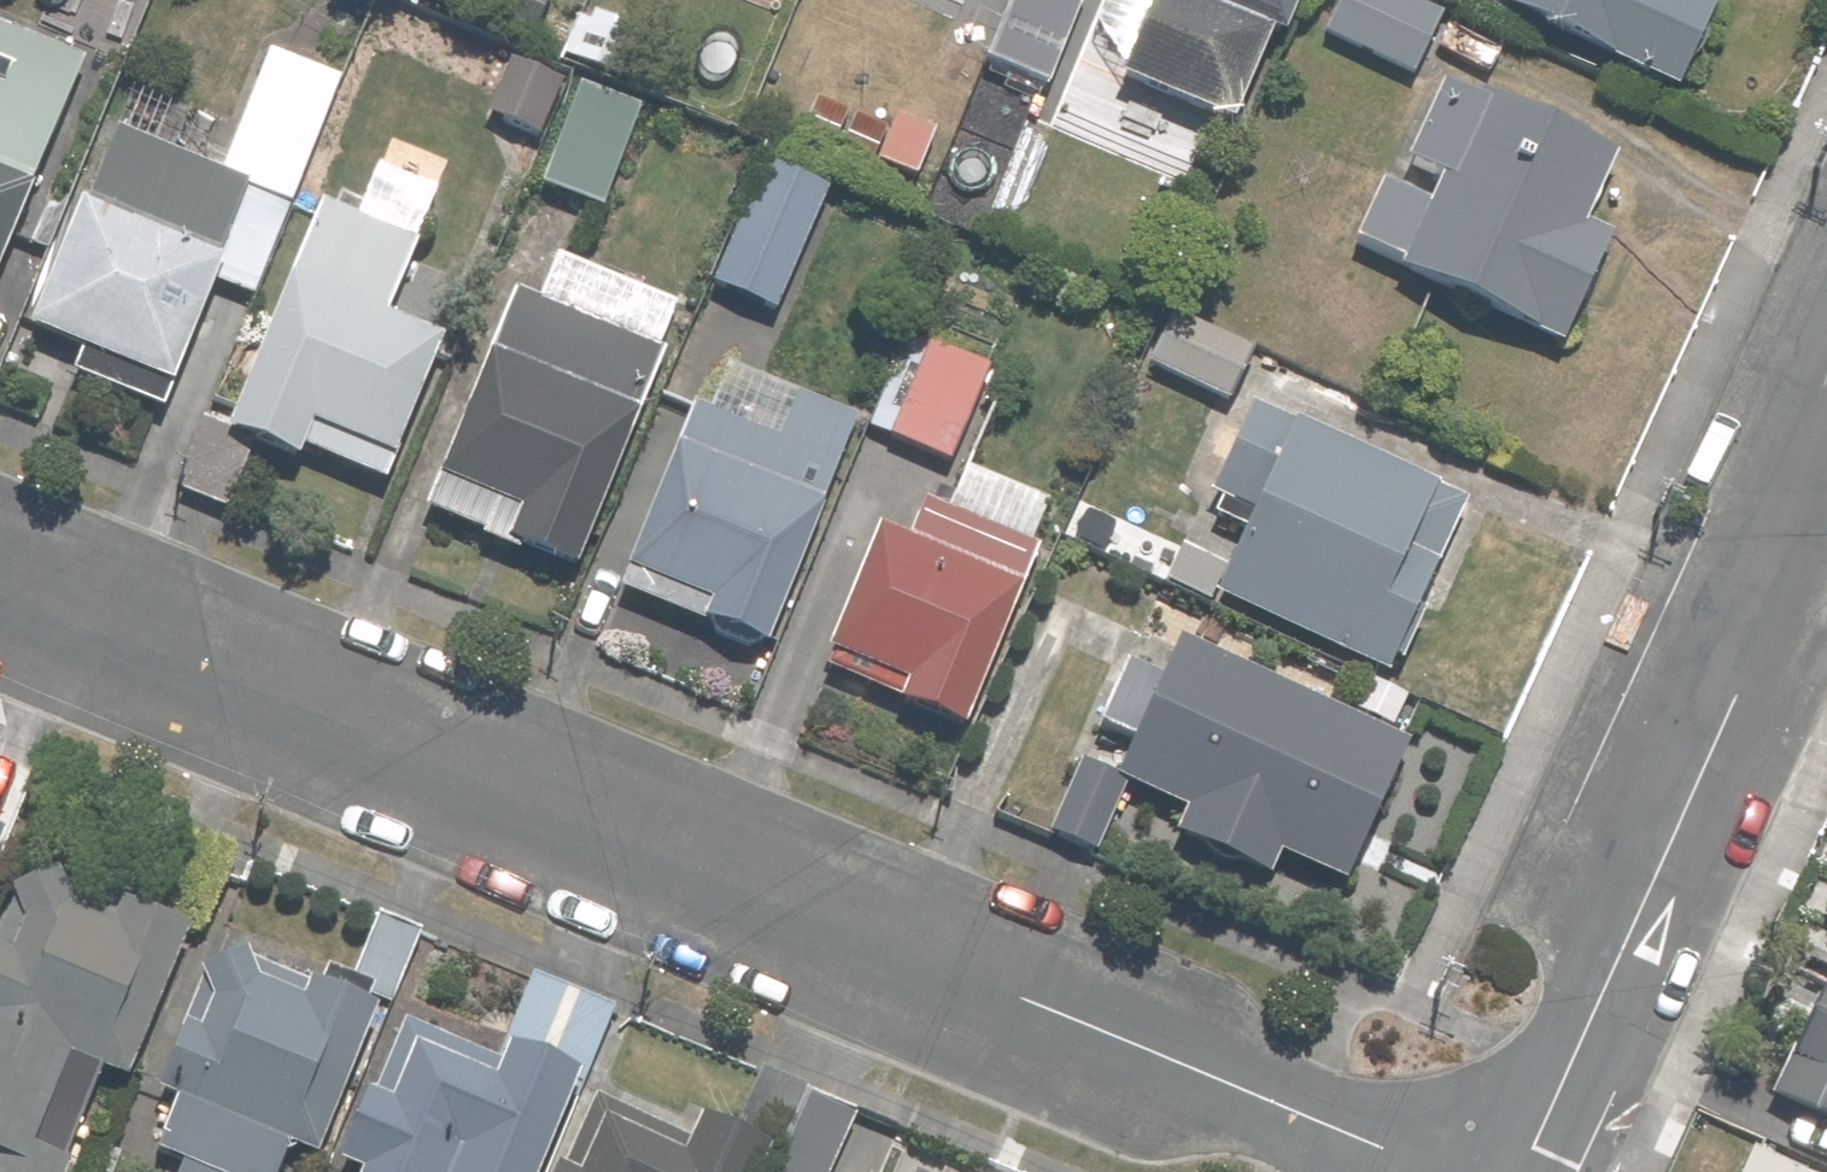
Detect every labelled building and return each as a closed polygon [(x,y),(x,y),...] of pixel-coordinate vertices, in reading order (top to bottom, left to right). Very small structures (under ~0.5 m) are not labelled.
[(1116,82),(1236,129),(1272,37),(1287,43),(1304,0),(1148,0),(1116,82)] [(1411,0),(1331,0),(1315,33),(1414,82),(1446,17),(1411,0)] [(1498,6),(1683,94),(1727,2),(1723,0),(1501,0),(1498,6)] [(59,24),(0,20),(0,257),(92,38),(59,24)] [(285,119),(310,128),(314,73),(258,52),(212,173),(291,202),(299,180),(267,168),(285,119)] [(1440,179),(1426,206),(1380,183),(1349,243),(1534,337),(1563,278),(1590,292),(1615,243),(1586,228),(1624,152),(1452,65),(1403,161),(1440,179)] [(575,89),(531,184),(588,211),(632,115),(575,89)] [(252,298),(289,212),(113,137),(87,198),(80,195),(23,328),(166,389),(212,281),(252,298)] [(757,163),(704,283),(768,312),(822,192),(757,163)] [(412,331),(375,314),(407,246),(324,207),(220,429),(294,464),(300,451),(378,487),(431,375),(398,360),(412,331)] [(1168,301),(1140,364),(1222,401),(1250,338),(1168,301)] [(514,311),(419,512),(559,578),(654,377),(514,311)] [(899,347),(861,425),(946,466),(989,374),(922,342),(915,355),(899,347)] [(775,437),(692,401),(611,593),(762,657),(861,422),(793,393),(775,437)] [(1462,503),(1246,411),(1207,504),(1249,521),(1212,608),(1387,682),(1462,503)] [(902,542),(874,530),(813,665),(954,729),(1054,510),(961,468),(942,509),(921,500),(902,542)] [(1173,642),(1112,782),(1127,789),(1178,811),(1166,840),(1271,885),(1281,861),(1345,889),(1408,744),(1173,642)] [(13,837),(39,774),(0,758),(0,831),(13,837)] [(1127,790),(1068,766),(1041,834),(1099,857),(1127,790)] [(13,837),(0,831),(0,867),(13,837)] [(148,913),(196,932),(229,853),(181,833),(148,913)] [(196,932),(148,913),(126,904),(120,921),(73,903),(62,873),(19,893),(21,900),(0,949),(0,1171),(74,1171),(78,1163),(70,1160),(107,1072),(137,1084),(196,932)] [(351,982),(379,994),(395,1001),(424,935),(381,916),(351,982)] [(385,1011),(374,1007),(379,994),(351,982),(334,974),(328,988),(283,970),(287,961),(264,952),(261,961),(253,958),(251,953),(208,972),(209,976),(185,1031),(190,1033),(164,1096),(181,1102),(160,1153),(188,1164),(185,1171),(284,1171),(294,1147),(324,1159),(385,1011)] [(1822,974),(1762,1101),(1826,1132),(1826,976),(1822,974)] [(499,1059),(509,1062),(515,1048),(587,1079),(617,1011),(534,977),(499,1059)] [(515,1048),(509,1062),(499,1059),(409,1022),(378,1096),(375,1095),(346,1169),(354,1171),(549,1171),(587,1079),(515,1048)] [(780,1171),(836,1171),(862,1115),(760,1071),(733,1129),(788,1154),(780,1171)] [(788,1154),(733,1129),(710,1119),(699,1143),(601,1099),(576,1159),(591,1165),(588,1171),(780,1171),(788,1154)] [(1747,1155),(1740,1171),(1784,1171),(1747,1155)]
